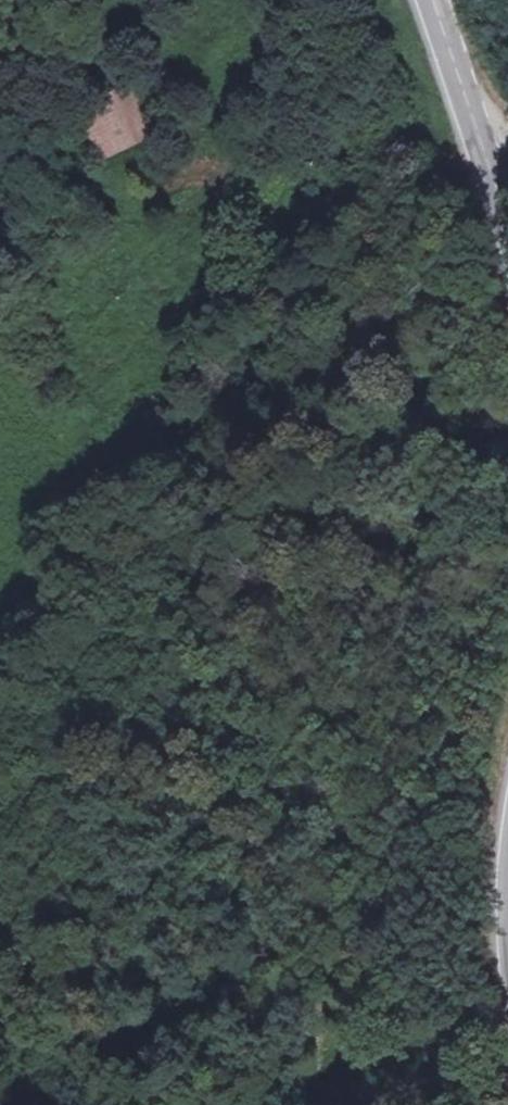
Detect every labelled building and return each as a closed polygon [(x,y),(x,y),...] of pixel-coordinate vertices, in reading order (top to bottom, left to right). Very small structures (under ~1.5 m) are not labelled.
[(75,108),(101,161),(153,135),(144,115),(152,111),(135,78),(75,108)]
